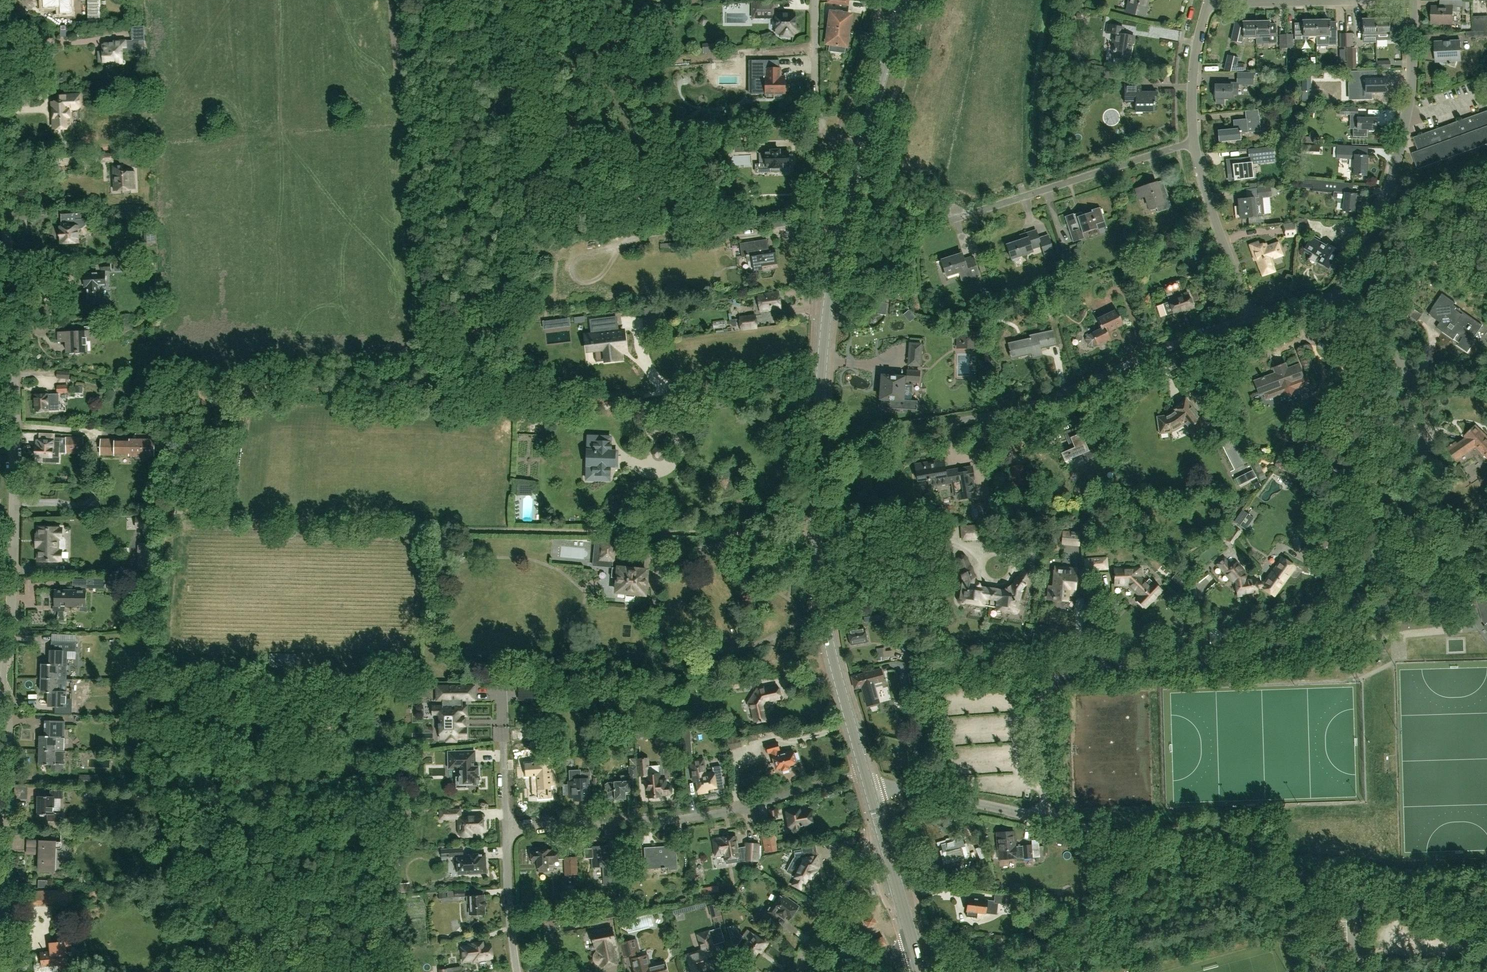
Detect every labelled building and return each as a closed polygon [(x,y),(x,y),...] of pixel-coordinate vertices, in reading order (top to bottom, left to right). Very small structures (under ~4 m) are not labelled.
[(46,7),(62,6),(62,13),(74,12),(73,0),(45,0),(46,7)] [(1124,10),(1146,16),(1150,0),(1127,0),(1124,10)] [(1464,0),(1444,0),(1444,7),(1432,7),(1432,23),(1452,24),(1452,13),(1458,11),(1458,8),(1463,8),(1464,0)] [(780,33),(780,36),(793,36),(793,33),(796,33),(799,31),(799,29),(796,29),(795,17),(794,14),(775,15),(775,1),(751,1),(751,19),(775,19),(776,33),(780,33)] [(831,13),(829,28),(848,31),(848,29),(849,29),(850,25),(849,23),(850,15),(842,14),(842,11),(836,10),(835,13),(831,13)] [(1473,17),(1474,32),(1479,32),(1486,32),(1486,16),(1473,17)] [(704,17),(700,23),(704,26),(706,23),(708,20),(706,19),(704,17)] [(1375,35),(1375,19),(1362,20),(1362,42),(1369,41),(1369,35),(1375,35)] [(1389,19),(1375,19),(1375,35),(1376,35),(1376,41),(1395,40),(1395,24),(1389,24),(1389,19)] [(1316,36),(1316,20),(1302,21),(1302,23),(1294,23),(1294,39),(1309,39),(1309,36),(1316,36)] [(1329,20),(1316,20),(1316,36),(1336,35),(1335,21),(1329,21),(1329,20)] [(1269,21),(1255,22),(1256,37),(1256,43),(1275,43),(1275,24),(1269,24),(1269,21)] [(1235,23),(1231,41),(1242,43),(1243,38),(1256,37),(1255,22),(1242,22),(1242,24),(1240,24),(1235,23)] [(1122,35),(1123,28),(1107,25),(1106,33),(1114,34),(1113,42),(1115,43),(1112,63),(1123,65),(1123,59),(1129,60),(1131,44),(1133,44),(1134,37),(1122,35)] [(123,64),(123,52),(135,51),(135,48),(140,48),(140,41),(145,41),(144,26),(132,26),(132,40),(113,41),(113,43),(104,44),(104,45),(103,45),(103,52),(98,52),(98,62),(103,62),(113,62),(113,64),(123,64)] [(848,31),(829,28),(827,43),(829,43),(828,51),(844,54),(846,44),(847,43),(848,39),(847,38),(848,31)] [(89,41),(109,40),(109,32),(89,33),(89,41)] [(1460,42),(1435,43),(1436,52),(1437,52),(1440,53),(1437,62),(1455,67),(1460,54),(1459,54),(1460,51),(1461,51),(1460,42)] [(788,64),(798,65),(800,55),(790,53),(788,64)] [(1237,64),(1238,58),(1228,55),(1224,70),(1230,72),(1230,71),(1243,71),(1243,64),(1237,64)] [(766,60),(749,60),(750,76),(750,95),(758,94),(765,94),(766,94),(766,99),(774,99),(774,94),(786,94),(786,92),(788,92),(789,90),(789,88),(788,86),(785,85),(785,77),(780,77),(780,68),(779,68),(766,68),(766,60)] [(1092,70),(1092,79),(1104,79),(1104,71),(1092,70)] [(1237,72),(1237,84),(1228,83),(1228,86),(1215,86),(1215,99),(1215,104),(1224,104),(1224,99),(1231,99),(1231,95),(1237,95),(1237,85),(1253,85),(1253,72),(1237,72)] [(1355,72),(1355,86),(1365,86),(1365,92),(1376,92),(1377,98),(1384,98),(1384,92),(1385,92),(1385,79),(1365,79),(1365,72),(1355,72)] [(1303,76),(1303,91),(1311,91),(1311,76),(1303,76)] [(1141,82),(1124,82),(1125,101),(1135,101),(1135,112),(1155,112),(1155,100),(1157,100),(1157,92),(1141,92),(1141,82)] [(69,109),(71,109),(72,108),(73,108),(74,107),(75,107),(76,106),(76,105),(77,104),(77,103),(77,102),(79,102),(79,95),(60,96),(60,102),(53,103),(54,128),(72,127),(72,117),(70,117),(69,109)] [(1229,128),(1229,130),(1218,131),(1219,141),(1240,139),(1240,133),(1248,132),(1260,131),(1259,115),(1258,115),(1258,109),(1245,111),(1246,119),(1233,120),(1234,127),(1229,128)] [(1414,137),(1419,151),(1413,153),(1418,168),(1486,144),(1486,112),(1414,137)] [(1352,136),(1366,137),(1367,130),(1375,130),(1375,118),(1364,118),(1365,116),(1359,115),(1359,118),(1357,118),(1357,128),(1353,127),(1352,136)] [(757,142),(739,143),(739,152),(757,152),(757,142)] [(1356,146),(1343,146),(1337,145),(1336,158),(1354,159),(1353,175),(1366,175),(1367,156),(1355,155),(1356,146)] [(1253,156),(1226,159),(1227,169),(1233,168),(1235,180),(1244,179),(1254,178),(1252,164),(1275,162),(1274,146),(1252,149),(1253,156)] [(1321,157),(1324,149),(1315,146),(1312,153),(1321,157)] [(759,154),(759,165),(765,165),(765,168),(771,168),(771,172),(780,172),(780,168),(782,168),(782,166),(788,165),(788,162),(792,162),(792,155),(788,155),(788,152),(779,152),(779,150),(770,150),(770,152),(764,152),(764,153),(759,154)] [(99,154),(100,163),(114,162),(113,153),(99,154)] [(114,190),(136,189),(135,171),(121,172),(121,166),(113,166),(114,190)] [(1289,173),(1286,180),(1294,183),(1297,176),(1289,173)] [(1300,179),(1299,187),(1305,187),(1312,188),(1312,191),(1333,193),(1333,197),(1337,202),(1343,203),(1342,211),(1354,212),(1355,201),(1360,202),(1360,195),(1355,194),(1351,194),(1352,184),(1345,183),(1306,179),(1300,179)] [(1136,189),(1139,198),(1146,196),(1150,209),(1156,207),(1158,212),(1172,208),(1166,190),(1159,193),(1156,183),(1136,189)] [(1238,200),(1239,218),(1256,217),(1256,215),(1264,214),(1262,198),(1271,197),(1270,185),(1256,187),(1258,198),(1254,198),(1238,200)] [(1091,210),(1077,215),(1076,213),(1065,217),(1073,242),(1085,238),(1083,233),(1098,228),(1097,224),(1105,222),(1100,206),(1091,209),(1091,210)] [(62,226),(60,226),(61,245),(62,247),(66,247),(67,245),(67,244),(76,243),(76,242),(79,242),(78,229),(81,229),(86,225),(86,219),(82,219),(81,212),(73,213),(73,210),(61,211),(61,219),(62,219),(62,226)] [(774,218),(776,228),(787,226),(786,217),(774,218)] [(1285,234),(1285,238),(1297,237),(1296,223),(1283,224),(1284,234),(1285,234)] [(1041,247),(1036,230),(1023,234),(1025,239),(1007,245),(1012,259),(1033,253),(1032,249),(1041,247)] [(1318,241),(1319,239),(1311,235),(1302,250),(1310,254),(1311,253),(1319,257),(1317,262),(1328,268),(1338,251),(1327,244),(1326,246),(1318,241)] [(767,240),(739,244),(741,257),(744,256),(744,257),(746,257),(746,256),(752,255),(754,271),(763,270),(764,271),(769,271),(770,268),(777,267),(775,250),(768,251),(767,240)] [(1258,242),(1249,245),(1253,256),(1255,255),(1262,276),(1275,271),(1269,257),(1281,252),(1278,243),(1266,247),(1265,244),(1259,246),(1258,242)] [(1197,252),(1203,267),(1213,263),(1207,249),(1197,252)] [(1071,250),(1063,253),(1065,258),(1073,256),(1071,250)] [(976,254),(979,263),(985,261),(982,252),(976,254)] [(962,254),(942,260),(947,276),(959,272),(962,281),(978,276),(974,262),(965,265),(962,254)] [(97,273),(83,274),(84,285),(87,285),(88,305),(100,304),(99,286),(107,285),(106,271),(111,271),(111,263),(96,263),(97,273)] [(1163,286),(1169,302),(1163,304),(1167,315),(1172,313),(1173,313),(1193,306),(1188,293),(1184,295),(1179,280),(1163,286)] [(1048,292),(1051,298),(1059,295),(1057,289),(1048,292)] [(760,312),(781,309),(778,292),(757,295),(760,312)] [(1442,294),(1428,314),(1440,323),(1437,328),(1454,340),(1458,334),(1463,337),(1458,346),(1468,353),(1473,344),(1471,343),(1482,326),(1462,312),(1461,314),(1454,309),(1455,307),(1452,304),(1454,302),(1442,294)] [(50,304),(38,305),(38,314),(50,314),(50,304)] [(644,309),(645,318),(653,317),(652,308),(644,309)] [(1124,325),(1117,310),(1097,319),(1101,329),(1086,336),(1085,340),(1088,345),(1092,347),(1096,345),(1097,345),(1110,338),(1107,331),(1111,329),(1112,330),(1124,325)] [(757,329),(755,314),(738,317),(739,328),(740,328),(741,331),(757,329)] [(593,335),(586,335),(586,336),(591,336),(592,342),(591,342),(591,345),(592,345),(593,350),(604,349),(606,361),(621,359),(620,354),(619,346),(624,345),(624,346),(625,346),(623,331),(605,333),(603,319),(591,321),(592,332),(593,335)] [(551,320),(543,321),(544,329),(552,328),(551,320)] [(1008,343),(1012,358),(1032,354),(1033,358),(1041,356),(1040,348),(1055,344),(1052,330),(1030,335),(1030,338),(1008,343)] [(66,341),(67,352),(88,351),(87,331),(58,333),(59,342),(66,341)] [(977,333),(958,332),(958,344),(962,344),(962,345),(965,345),(965,344),(977,344),(977,333)] [(1320,338),(1317,345),(1329,350),(1332,342),(1320,338)] [(921,359),(907,358),(907,366),(920,367),(921,359)] [(1275,373),(1254,382),(1259,395),(1264,393),(1266,398),(1283,392),(1282,389),(1292,385),(1294,388),(1308,383),(1306,377),(1303,378),(1298,365),(1286,369),(1284,363),(1273,368),(1275,373)] [(70,371),(57,371),(57,378),(69,379),(70,371)] [(904,378),(882,376),(879,408),(916,410),(916,401),(910,401),(912,382),(918,382),(919,372),(904,371),(904,378)] [(67,393),(67,384),(56,385),(57,394),(67,393)] [(51,403),(51,397),(47,397),(47,394),(35,395),(36,412),(45,411),(45,410),(57,410),(57,403),(51,403)] [(1159,417),(1158,418),(1160,433),(1171,431),(1172,432),(1173,432),(1180,428),(1184,425),(1191,434),(1194,431),(1204,423),(1184,398),(1171,408),(1173,412),(1169,414),(1159,417)] [(1233,423),(1229,414),(1218,418),(1223,428),(1233,423)] [(649,425),(649,434),(665,435),(665,425),(649,425)] [(1061,453),(1065,461),(1083,453),(1086,460),(1095,456),(1094,454),(1095,453),(1094,450),(1093,451),(1092,449),(1089,450),(1081,433),(1083,432),(1080,425),(1064,432),(1067,439),(1070,438),(1074,447),(1061,453)] [(1466,435),(1468,438),(1458,445),(1456,443),(1448,448),(1456,460),(1476,446),(1486,457),(1486,438),(1475,426),(1466,435)] [(136,440),(114,439),(114,455),(155,456),(155,440),(149,440),(149,434),(136,434),(136,440)] [(1231,440),(1242,466),(1256,460),(1245,434),(1231,440)] [(587,450),(587,466),(593,466),(593,475),(597,475),(597,480),(605,480),(605,475),(610,475),(610,467),(614,467),(615,451),(611,451),(611,442),(607,442),(607,436),(599,436),(599,442),(594,442),(594,450),(587,450)] [(55,441),(39,440),(38,447),(35,447),(35,448),(33,450),(33,453),(35,455),(35,456),(43,456),(43,462),(59,463),(60,453),(66,453),(65,438),(55,437),(55,441)] [(84,437),(65,437),(65,438),(66,453),(84,453),(84,437)] [(658,458),(664,450),(657,444),(650,452),(658,458)] [(928,479),(929,487),(952,483),(954,496),(959,495),(959,500),(976,497),(973,480),(974,479),(972,466),(945,471),(943,459),(914,463),(918,481),(928,479)] [(1252,464),(1259,478),(1265,475),(1258,462),(1252,464)] [(1023,466),(1012,468),(1014,485),(1025,484),(1023,466)] [(1252,469),(1236,477),(1239,484),(1255,475),(1252,469)] [(977,470),(977,478),(985,478),(985,470),(977,470)] [(514,484),(514,490),(518,490),(517,495),(531,495),(531,490),(532,484),(518,484),(514,484)] [(993,501),(976,504),(977,508),(973,509),(974,518),(979,517),(979,518),(996,515),(993,501)] [(164,508),(163,516),(174,517),(175,509),(164,508)] [(1247,513),(1241,510),(1233,522),(1239,525),(1247,513)] [(977,526),(961,528),(962,541),(978,539),(977,526)] [(64,537),(58,537),(58,528),(38,528),(38,560),(58,560),(61,560),(61,552),(63,552),(65,550),(66,546),(67,543),(66,541),(66,539),(64,537)] [(1241,532),(1236,528),(1231,535),(1235,538),(1236,539),(1241,532)] [(97,540),(107,540),(108,533),(97,532),(97,540)] [(1071,546),(1072,532),(1062,532),(1062,546),(1071,546)] [(1235,538),(1231,535),(1227,541),(1233,544),(1236,539),(1235,538)] [(478,540),(473,542),(477,550),(482,547),(478,540)] [(601,540),(598,560),(614,562),(617,542),(601,540)] [(1263,583),(1261,581),(1256,582),(1255,577),(1248,578),(1247,573),(1237,561),(1232,565),(1224,556),(1216,564),(1232,584),(1235,584),(1237,596),(1258,593),(1257,588),(1261,587),(1263,583)] [(1107,557),(1085,559),(1085,570),(1107,568),(1107,557)] [(990,606),(993,588),(988,588),(986,589),(979,587),(978,586),(976,583),(975,583),(975,582),(971,569),(969,567),(967,559),(965,558),(959,559),(958,562),(961,570),(960,571),(960,573),(962,574),(963,580),(963,581),(961,582),(961,585),(962,587),(961,595),(960,596),(959,597),(958,599),(958,601),(959,602),(961,604),(962,604),(964,603),(966,602),(990,606)] [(1263,583),(1261,587),(1273,596),(1295,567),(1282,558),(1263,583)] [(1075,585),(1076,569),(1054,567),(1053,576),(1054,576),(1053,587),(1049,587),(1048,599),(1058,600),(1058,601),(1067,601),(1067,594),(1075,594),(1076,585),(1075,585)] [(1114,567),(1114,586),(1131,586),(1142,596),(1137,601),(1144,607),(1145,607),(1146,608),(1149,604),(1148,603),(1149,602),(1150,602),(1156,596),(1155,595),(1160,590),(1148,579),(1146,581),(1141,577),(1142,576),(1141,570),(1138,567),(1114,567)] [(644,593),(646,571),(619,569),(619,568),(612,568),(611,577),(618,578),(618,582),(615,583),(615,586),(617,589),(617,591),(626,592),(625,596),(635,597),(636,593),(644,593)] [(998,589),(993,588),(990,606),(1002,608),(1004,610),(1010,610),(1011,612),(1012,613),(1013,613),(1015,614),(1017,613),(1018,612),(1018,611),(1018,609),(1018,608),(1018,607),(1017,606),(1018,600),(1019,599),(1020,593),(1019,591),(1023,586),(1024,586),(1026,584),(1025,582),(1031,574),(1032,571),(1027,568),(1025,569),(1019,578),(1017,578),(1010,587),(1010,588),(1008,588),(1005,590),(1005,592),(999,591),(998,589)] [(1035,569),(1030,578),(1035,581),(1040,571),(1035,569)] [(665,570),(657,571),(658,580),(666,580),(665,570)] [(1176,574),(1172,578),(1178,584),(1182,580),(1176,574)] [(75,586),(75,590),(54,590),(54,606),(53,606),(53,611),(58,611),(57,620),(65,620),(65,607),(86,607),(86,590),(86,588),(105,589),(106,577),(88,576),(88,579),(72,579),(72,586),(75,586)] [(1476,597),(1483,622),(1486,619),(1486,593),(1476,597)] [(881,609),(862,612),(864,622),(882,619),(881,609)] [(864,628),(848,630),(851,645),(867,642),(864,628)] [(42,664),(41,679),(64,680),(64,679),(66,679),(67,651),(75,651),(76,642),(76,641),(51,641),(51,650),(50,650),(49,664),(42,664)] [(853,677),(851,677),(855,688),(862,687),(867,706),(879,703),(874,683),(884,681),(881,669),(853,677)] [(678,688),(660,678),(657,684),(675,693),(678,688)] [(64,691),(64,680),(41,679),(41,693),(49,693),(49,707),(71,707),(71,699),(65,699),(66,691),(64,691)] [(750,680),(735,682),(736,688),(751,686),(750,680)] [(432,706),(432,715),(440,715),(440,723),(439,723),(439,727),(440,727),(440,738),(446,738),(446,741),(456,741),(456,738),(466,738),(466,728),(462,728),(462,725),(464,725),(464,724),(462,724),(462,720),(464,720),(464,719),(464,718),(462,718),(462,716),(466,716),(466,706),(462,706),(462,700),(474,699),(474,685),(437,686),(437,700),(442,700),(442,706),(432,706)] [(536,685),(518,685),(519,699),(537,699),(536,685)] [(778,689),(777,690),(776,686),(763,689),(763,688),(757,689),(748,702),(749,706),(751,707),(755,721),(757,721),(757,722),(767,720),(765,710),(763,710),(762,705),(765,701),(770,699),(771,701),(779,699),(778,696),(780,695),(778,689)] [(920,686),(911,688),(913,696),(922,694),(920,686)] [(139,718),(138,726),(157,727),(157,720),(139,718)] [(64,721),(45,721),(45,736),(40,736),(40,750),(64,751),(65,737),(64,737),(64,721)] [(739,735),(725,738),(728,750),(741,747),(739,735)] [(797,767),(796,764),(799,762),(798,757),(793,756),(792,751),(778,755),(777,751),(779,750),(777,743),(765,746),(767,754),(772,753),(776,769),(781,767),(782,770),(788,768),(789,771),(796,770),(797,767)] [(64,764),(64,751),(40,750),(39,765),(52,765),(52,771),(63,771),(63,764),(64,764)] [(475,751),(448,752),(449,768),(459,768),(459,776),(455,776),(456,788),(467,788),(467,784),(479,783),(479,779),(479,778),(479,766),(475,766),(475,751)] [(649,758),(638,758),(639,778),(646,777),(646,781),(646,789),(648,789),(648,797),(661,797),(660,795),(668,795),(670,794),(671,792),(671,789),(670,787),(668,786),(666,786),(666,780),(660,781),(659,766),(649,766),(649,758)] [(703,758),(690,761),(693,780),(696,780),(699,794),(707,792),(706,789),(715,788),(715,790),(724,788),(720,765),(712,767),(712,771),(705,772),(703,758)] [(550,761),(525,762),(525,775),(531,775),(550,774),(550,761)] [(620,775),(620,781),(614,781),(614,782),(607,782),(604,785),(605,789),(607,793),(605,795),(607,800),(611,801),(615,799),(615,800),(626,799),(625,792),(630,792),(630,778),(637,778),(637,766),(628,766),(629,774),(620,775)] [(562,784),(563,795),(569,795),(569,798),(577,797),(577,800),(589,800),(588,779),(590,779),(590,772),(569,773),(569,782),(568,782),(568,784),(562,784)] [(550,774),(531,775),(532,795),(537,794),(537,798),(551,797),(550,774)] [(145,784),(132,783),(132,795),(133,797),(144,797),(145,784)] [(63,791),(62,791),(62,786),(51,785),(51,797),(38,796),(38,814),(48,815),(48,821),(59,821),(60,814),(54,814),(55,812),(53,812),(53,808),(55,808),(55,798),(62,799),(63,791)] [(809,808),(786,811),(789,829),(793,828),(794,830),(795,831),(797,831),(799,831),(800,829),(801,827),(811,825),(810,814),(809,808)] [(473,832),(483,832),(483,820),(480,820),(480,816),(468,816),(468,817),(457,817),(458,834),(460,838),(473,837),(473,832)] [(998,850),(991,850),(992,859),(998,858),(998,859),(1007,858),(1015,857),(1015,859),(1023,858),(1023,859),(1032,858),(1031,845),(1022,846),(1015,847),(1014,831),(996,833),(998,850)] [(772,832),(761,832),(762,851),(773,850),(772,832)] [(735,836),(713,839),(715,856),(724,854),(725,864),(747,860),(758,861),(759,844),(745,843),(745,847),(737,848),(735,836)] [(964,855),(966,855),(962,839),(942,844),(945,859),(951,858),(951,859),(953,858),(954,857),(963,854),(964,855)] [(40,840),(27,840),(26,855),(40,855),(40,871),(54,871),(55,848),(61,848),(62,842),(40,841),(40,840)] [(801,849),(794,850),(795,856),(794,858),(786,871),(795,876),(794,877),(795,878),(792,885),(800,889),(804,883),(805,883),(807,879),(811,880),(814,875),(818,874),(820,870),(816,843),(801,846),(801,849)] [(588,848),(584,849),(585,859),(592,858),(592,859),(592,864),(592,867),(602,867),(603,886),(616,885),(614,865),(608,865),(607,846),(588,847),(588,848)] [(667,870),(677,870),(676,846),(644,848),(645,869),(667,868),(667,870)] [(463,848),(442,849),(442,856),(458,856),(459,874),(469,873),(469,870),(485,870),(485,858),(482,858),(482,855),(464,856),(463,848)] [(548,872),(548,867),(548,864),(552,864),(552,861),(558,861),(557,850),(551,850),(551,849),(532,849),(532,861),(538,860),(538,868),(538,872),(548,872)] [(577,856),(564,857),(565,875),(579,874),(577,856)] [(991,877),(985,879),(987,890),(993,889),(991,877)] [(1000,880),(994,881),(995,890),(1003,889),(1003,884),(1001,884),(1000,880)] [(409,884),(399,884),(399,892),(410,891),(409,884)] [(53,890),(53,904),(62,903),(62,889),(53,890)] [(465,890),(447,891),(447,898),(465,897),(465,890)] [(581,912),(579,894),(570,896),(572,908),(575,907),(576,913),(581,912)] [(483,895),(467,896),(467,903),(469,903),(470,915),(484,914),(484,907),(485,906),(486,904),(485,902),(484,902),(483,895)] [(967,911),(966,916),(976,917),(977,912),(985,913),(996,914),(997,903),(1005,904),(1006,896),(995,895),(994,901),(968,898),(967,902),(965,904),(965,909),(966,911),(967,911)] [(769,922),(773,918),(777,913),(784,918),(784,917),(789,920),(798,907),(783,896),(782,899),(780,897),(772,908),(769,906),(765,912),(762,917),(769,922)] [(622,898),(612,900),(613,905),(616,916),(626,914),(622,898)] [(708,906),(711,917),(720,915),(717,903),(708,906)] [(600,907),(603,919),(616,917),(616,916),(613,905),(600,907)] [(877,923),(873,916),(864,921),(867,928),(877,923)] [(748,941),(740,951),(751,959),(761,946),(766,946),(768,943),(767,940),(764,938),(759,939),(748,930),(743,936),(739,934),(738,932),(735,932),(734,926),(727,927),(733,945),(739,943),(743,937),(748,941)] [(702,951),(686,955),(691,971),(702,971),(704,971),(703,970),(712,968),(710,961),(707,962),(706,958),(718,955),(714,944),(725,941),(721,927),(696,934),(702,951)] [(611,928),(592,931),(595,948),(596,948),(598,953),(597,954),(596,954),(596,956),(595,957),(596,959),(596,960),(600,959),(601,965),(617,962),(615,952),(614,952),(613,947),(616,947),(615,945),(611,928)] [(55,933),(56,943),(50,943),(51,954),(42,955),(43,966),(58,965),(59,970),(60,970),(60,971),(66,971),(66,970),(68,970),(67,963),(77,962),(75,951),(66,952),(66,947),(73,946),(71,931),(55,933)] [(887,944),(882,936),(873,941),(877,949),(887,944)] [(620,943),(624,958),(641,954),(637,938),(620,943)] [(470,945),(470,947),(463,947),(464,958),(474,957),(474,960),(491,958),(489,945),(485,946),(484,941),(475,942),(475,944),(470,945)] [(665,962),(651,966),(648,956),(631,960),(633,969),(633,971),(668,971),(665,962)]
